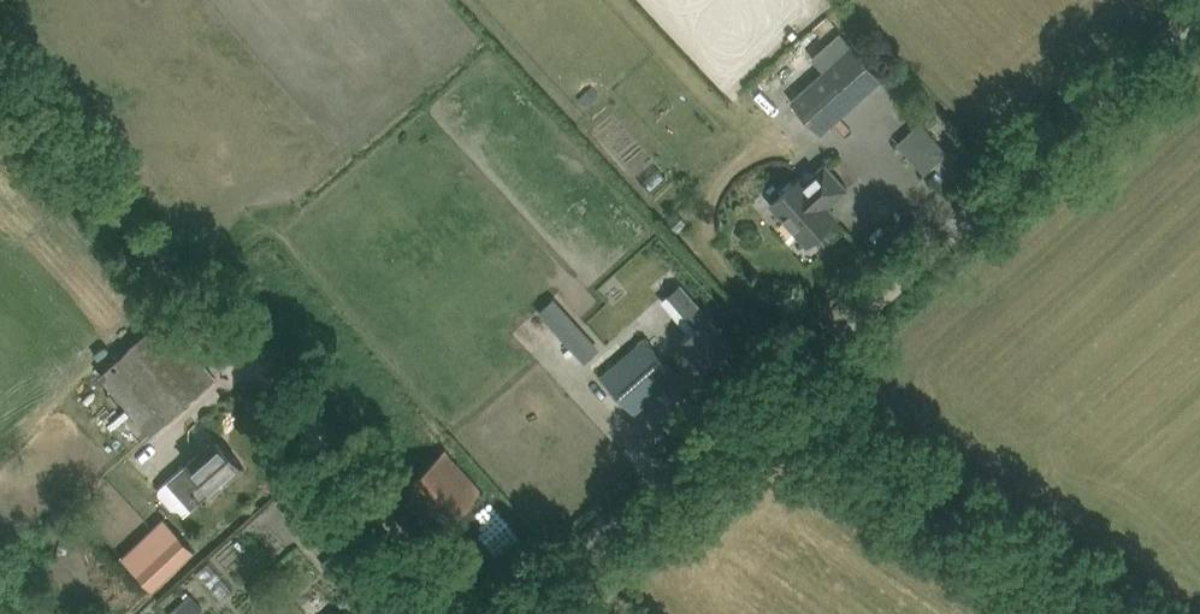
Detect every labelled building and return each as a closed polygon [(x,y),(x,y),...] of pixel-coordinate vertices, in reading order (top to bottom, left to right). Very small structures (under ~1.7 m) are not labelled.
[(791,100),(821,134),(883,78),(854,45),(791,100)] [(933,114),(908,136),(933,165),(958,143),(933,114)] [(849,188),(824,161),(804,178),(801,174),(770,201),(808,244),(838,218),(829,207),(849,188)] [(672,307),(688,294),(675,279),(659,292),(672,307)] [(678,339),(689,351),(705,369),(730,348),(718,334),(716,332),(721,328),(696,300),(684,311),(695,323),(678,339)] [(164,317),(145,333),(101,372),(154,431),(198,392),(216,377),(164,317)] [(645,336),(602,375),(619,394),(635,412),(678,374),(662,355),(645,336)] [(183,466),(169,478),(160,486),(159,493),(173,507),(177,507),(185,511),(192,505),(194,507),(225,480),(243,464),(220,438),(204,453),(201,450),(183,466)] [(485,492),(469,474),(446,449),(411,481),(449,524),(485,492)] [(179,532),(136,572),(152,590),(196,550),(179,532)] [(346,541),(322,562),(339,582),(352,571),(345,564),(357,554),(346,541)] [(167,613),(196,613),(203,607),(190,593),(185,597),(167,613)]
